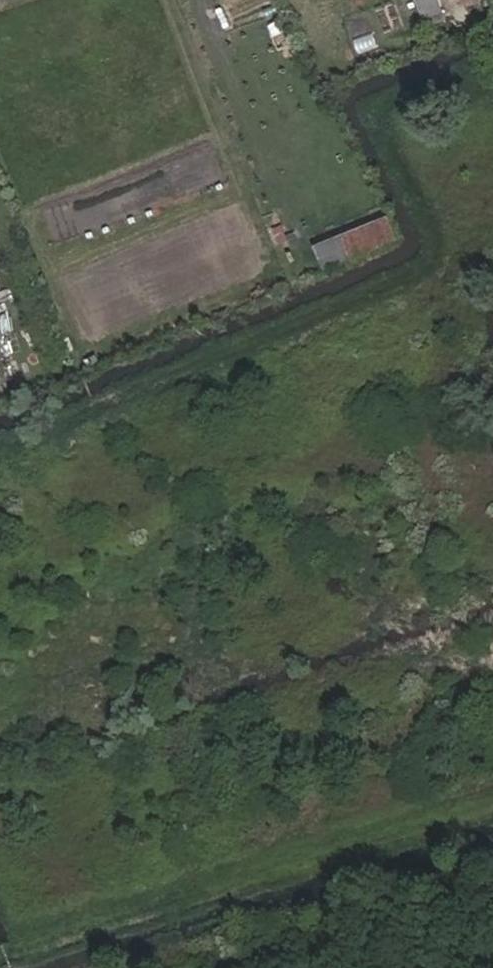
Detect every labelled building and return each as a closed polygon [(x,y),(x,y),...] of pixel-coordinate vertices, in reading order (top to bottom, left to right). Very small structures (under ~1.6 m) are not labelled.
[(439,0),(419,0),(428,24),(446,17),(439,0)] [(389,242),(380,220),(334,239),(343,259),(389,242)]
